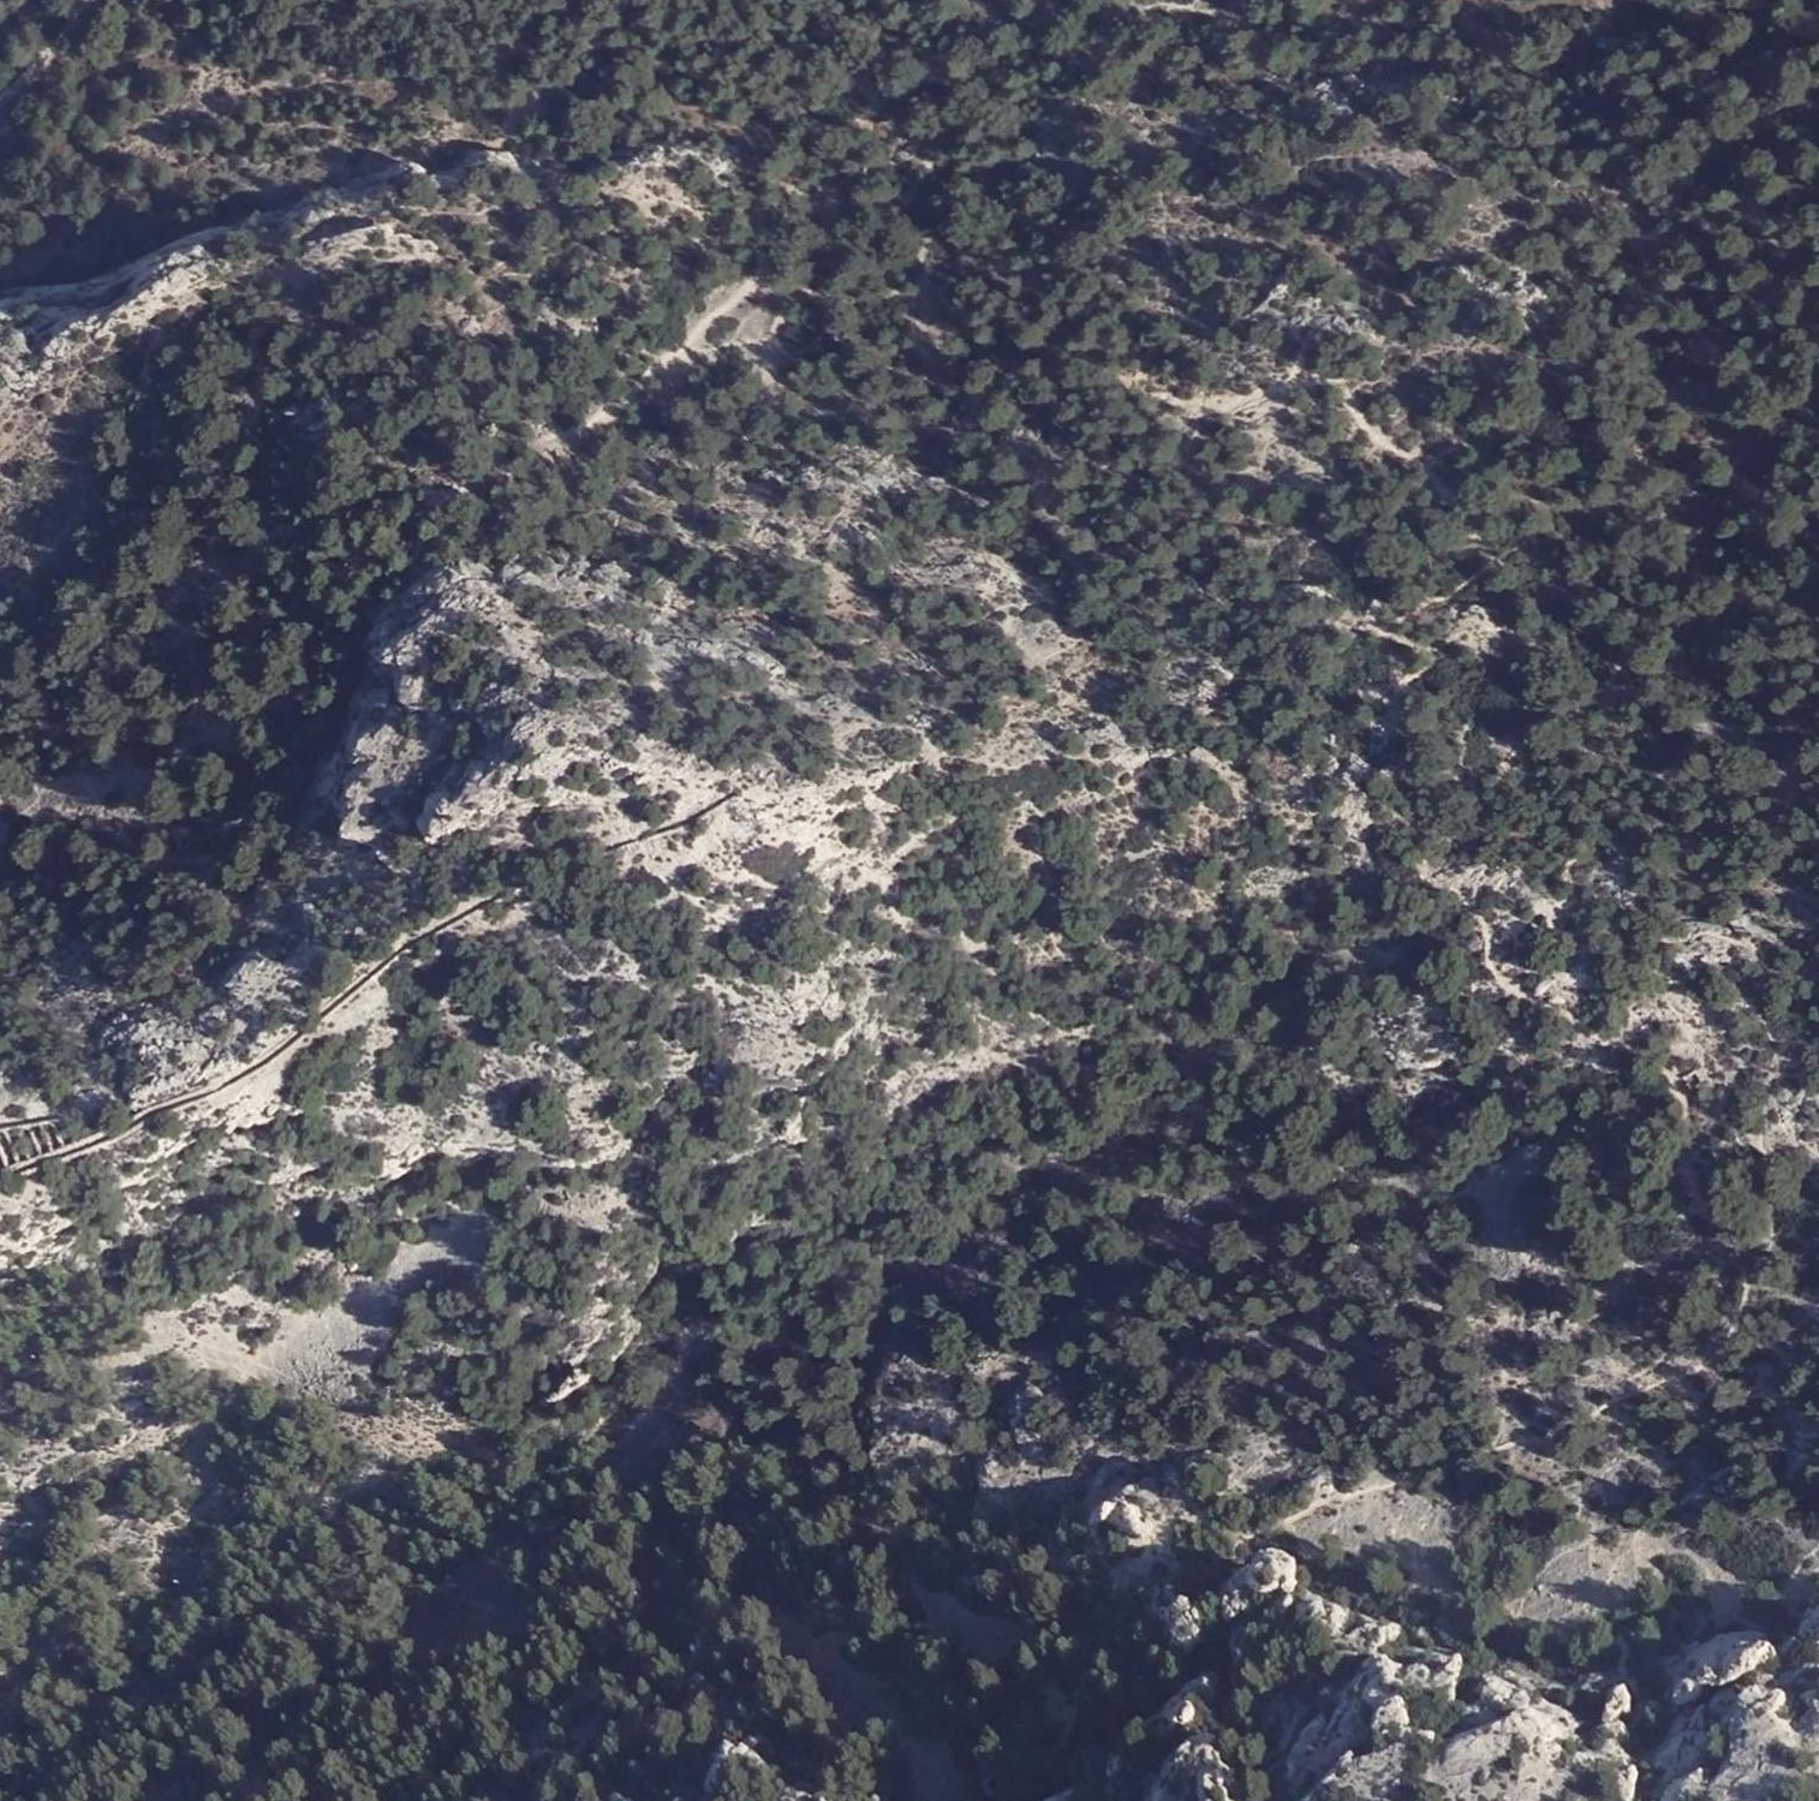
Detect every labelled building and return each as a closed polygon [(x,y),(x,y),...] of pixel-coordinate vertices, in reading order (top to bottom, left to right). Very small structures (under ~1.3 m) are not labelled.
[(1695,1076),(1684,1082),(1689,1092),(1700,1086),(1695,1076)]
